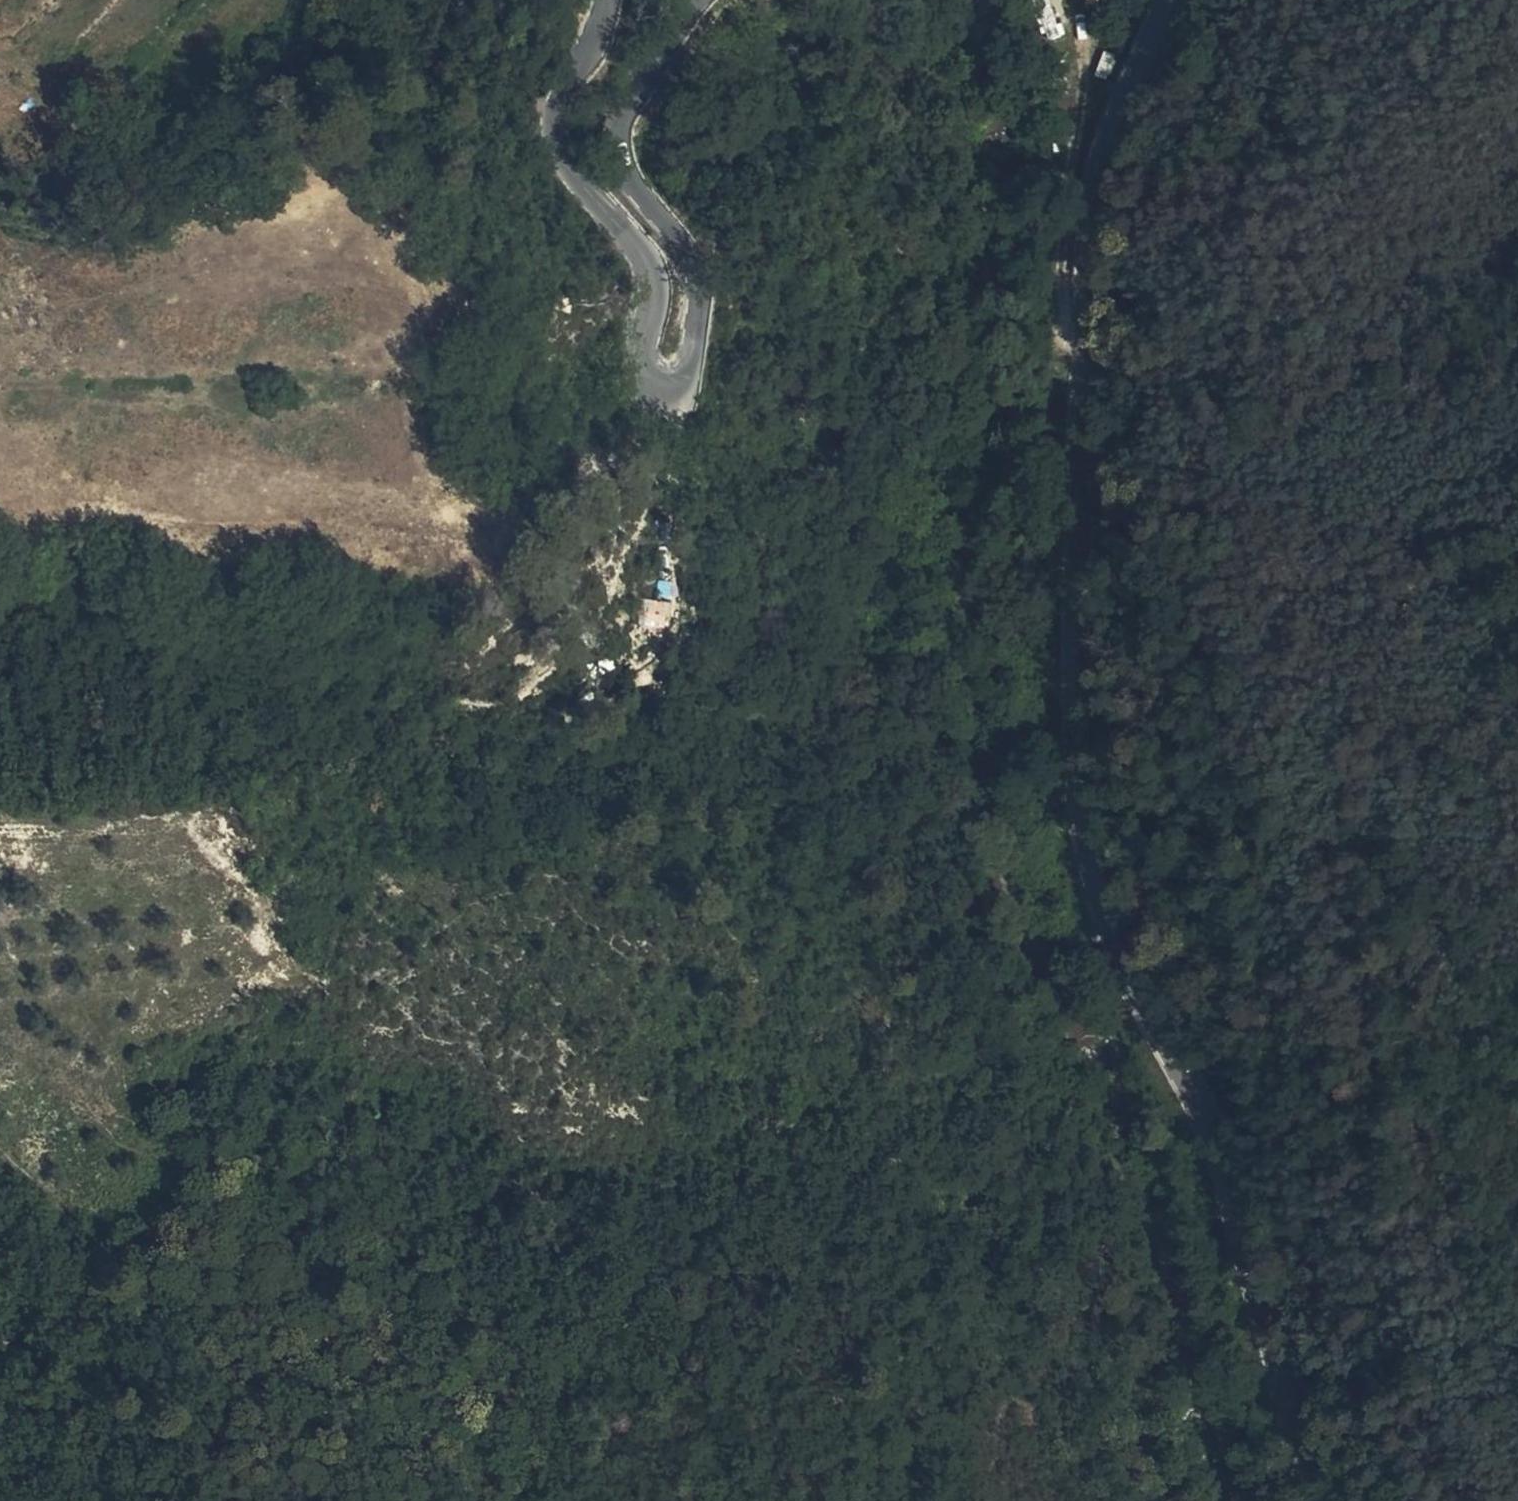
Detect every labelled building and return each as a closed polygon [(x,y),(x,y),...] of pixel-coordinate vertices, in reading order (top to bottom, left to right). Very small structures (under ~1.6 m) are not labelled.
[(651,626),(675,619),(669,597),(644,604),(651,626)]
